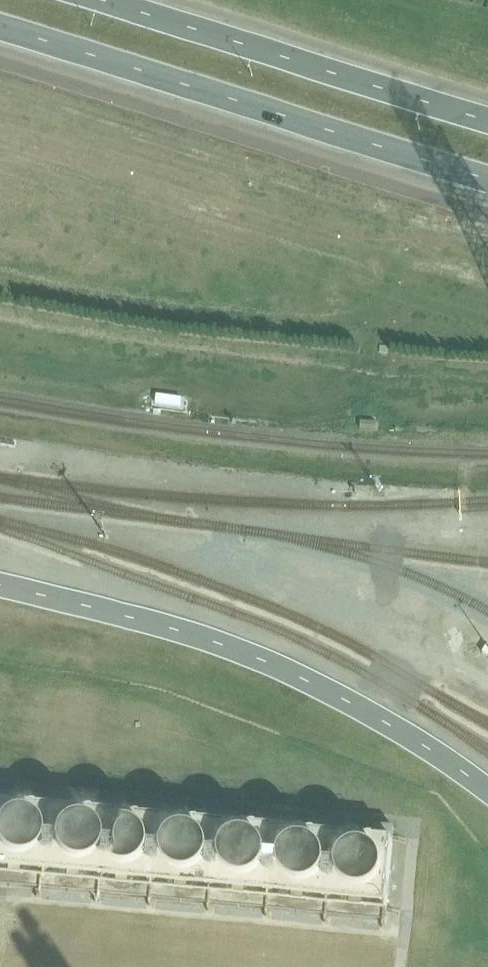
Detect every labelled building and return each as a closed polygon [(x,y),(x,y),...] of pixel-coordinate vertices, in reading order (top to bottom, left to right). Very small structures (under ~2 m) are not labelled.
[(155,409),(182,411),(183,399),(156,397),(155,409)] [(396,825),(0,788),(0,891),(386,926),(396,825)]
